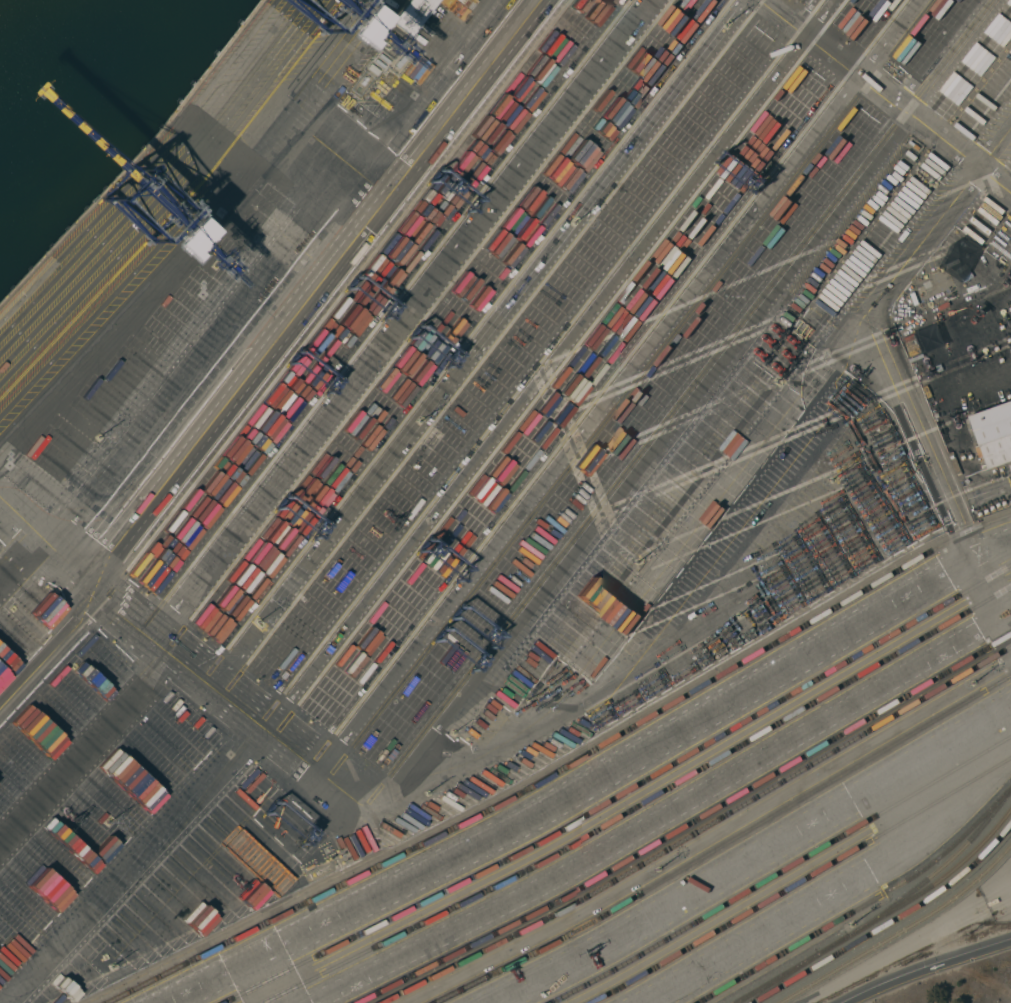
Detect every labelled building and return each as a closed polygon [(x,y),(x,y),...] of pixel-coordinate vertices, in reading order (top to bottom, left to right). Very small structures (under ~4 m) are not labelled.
[(392,22),(409,0),(439,0),(411,37),(392,22)] [(391,54),(389,57),(390,57),(389,59),(378,51),(379,50),(375,48),(377,45),(381,47),(381,46),(391,54)] [(380,71),(376,75),(367,68),(370,63),(380,71)] [(969,416),(1010,401),(1010,461),(988,469),(969,416)] [(987,903),(997,898),(999,902),(989,906),(987,903)]
